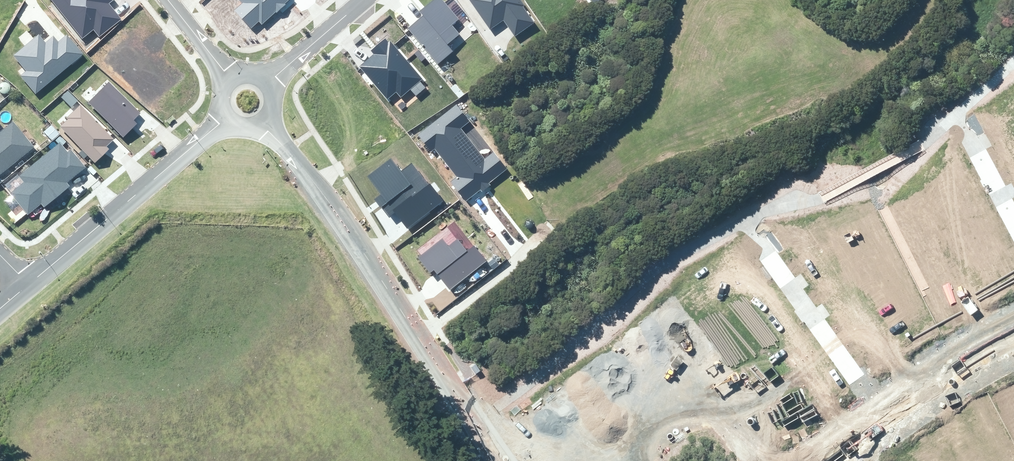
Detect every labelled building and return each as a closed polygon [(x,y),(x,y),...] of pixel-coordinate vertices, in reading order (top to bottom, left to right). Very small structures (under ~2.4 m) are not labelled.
[(121,19),(109,4),(114,0),(51,0),(82,38),(94,29),(99,36),(121,19)] [(244,3),(235,11),(251,28),(259,21),(262,25),(276,12),(277,13),(286,4),(285,4),(289,0),(241,0),(244,3)] [(459,19),(443,0),(433,0),(420,11),(424,15),(418,20),(408,28),(438,64),(453,51),(447,44),(460,34),(452,25),(459,19)] [(515,36),(535,23),(524,6),(525,5),(521,0),(471,0),(490,29),(504,20),(515,36)] [(35,93),(83,54),(67,35),(63,38),(58,42),(53,36),(45,42),(39,34),(13,55),(26,71),(21,75),(35,93)] [(401,97),(422,79),(390,40),(388,42),(385,39),(371,50),(374,54),(366,61),(359,66),(387,99),(396,92),(401,97)] [(123,138),(137,124),(134,120),(141,113),(109,82),(88,103),(123,138)] [(480,190),(482,192),(486,189),(491,185),(489,183),(507,169),(493,151),(485,158),(461,128),(470,122),(456,105),(418,135),(431,152),(435,149),(456,177),(450,181),(466,201),(474,195),(480,190)] [(84,106),(60,127),(98,170),(115,155),(107,146),(115,139),(84,106)] [(33,146),(11,120),(0,130),(0,175),(33,146)] [(67,183),(86,167),(71,149),(68,151),(60,141),(18,176),(23,182),(10,193),(28,214),(41,203),(44,206),(69,186),(67,183)] [(407,229),(443,201),(430,184),(429,185),(412,163),(401,171),(391,158),(368,176),(382,194),(375,199),(389,218),(395,213),(400,220),(407,229)] [(448,247),(442,239),(418,258),(430,274),(434,271),(441,280),(449,290),(486,262),(474,246),(467,252),(457,239),(448,247)]
